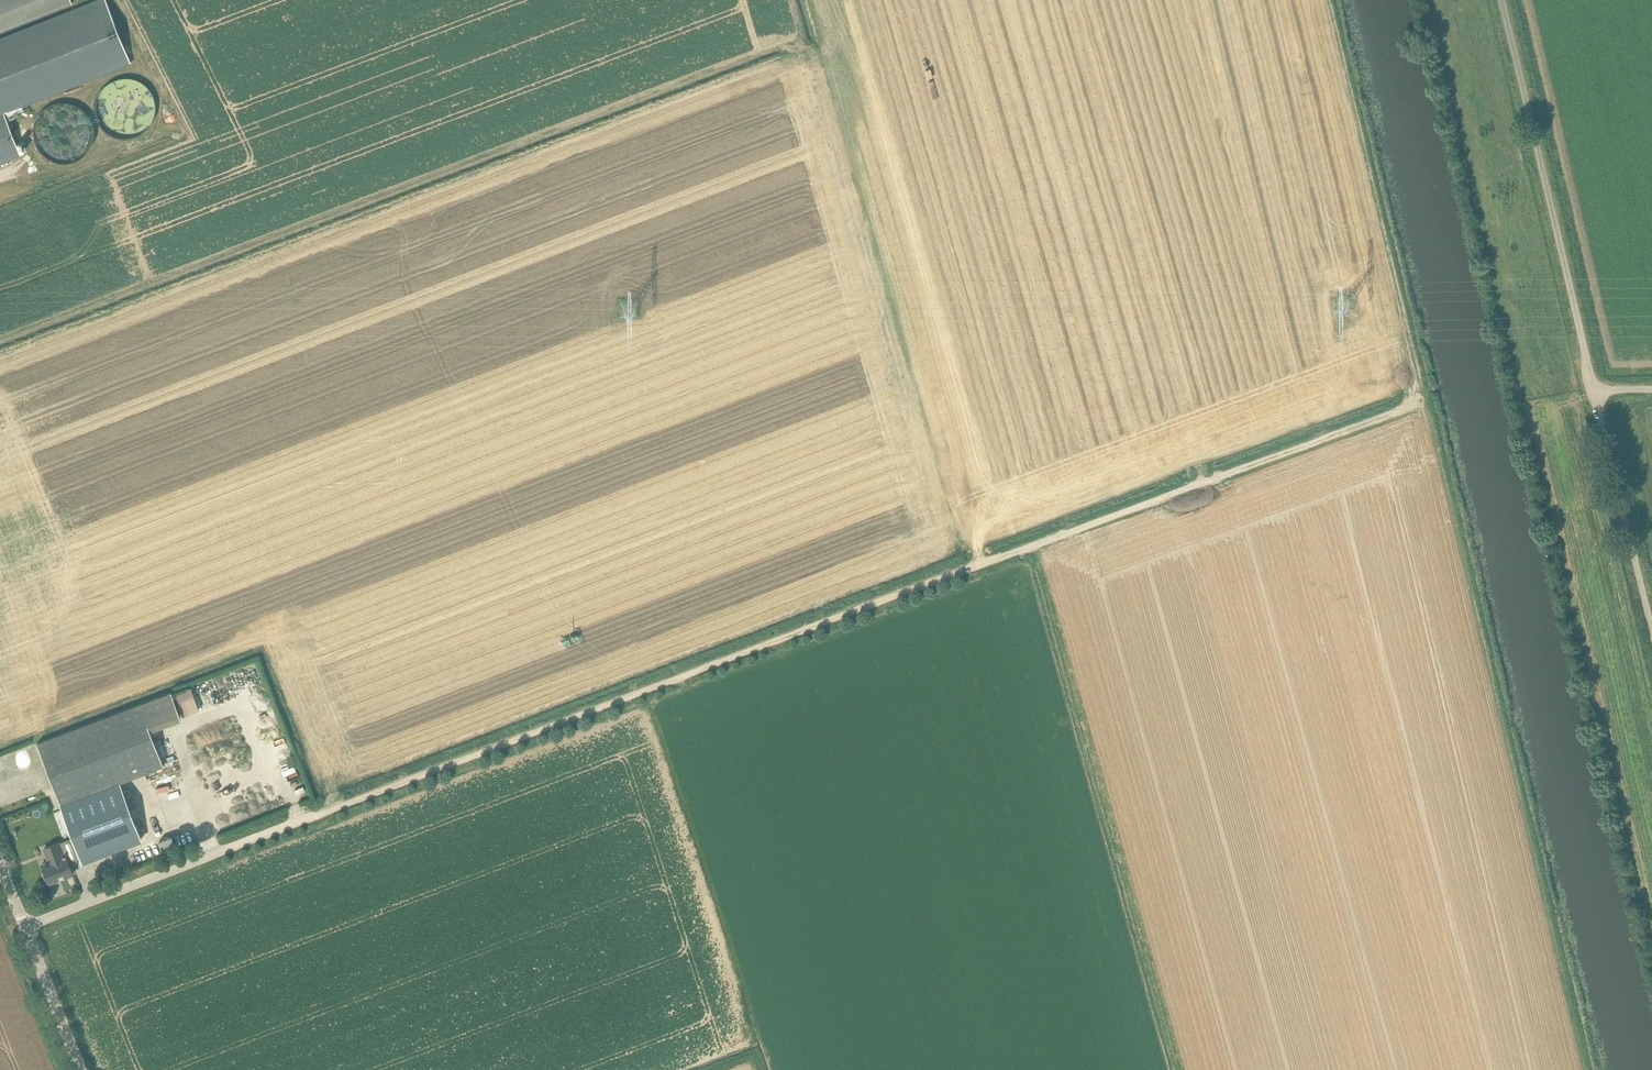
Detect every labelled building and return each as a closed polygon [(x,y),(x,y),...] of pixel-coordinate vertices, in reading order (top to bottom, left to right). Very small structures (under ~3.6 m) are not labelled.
[(0,39),(0,163),(21,155),(7,121),(16,117),(14,114),(28,108),(27,104),(131,63),(106,0),(99,0),(0,39)] [(72,4),(71,0),(0,0),(0,32),(72,4)] [(189,688),(174,694),(183,717),(200,710),(191,687),(189,688)] [(151,731),(181,719),(170,692),(37,743),(61,805),(164,766),(151,731)] [(154,804),(94,826),(100,840),(105,852),(165,831),(159,817),(154,804)] [(50,862),(42,865),(49,883),(50,882),(49,879),(56,876),(57,880),(73,874),(65,854),(64,855),(59,843),(44,848),(50,862)]
